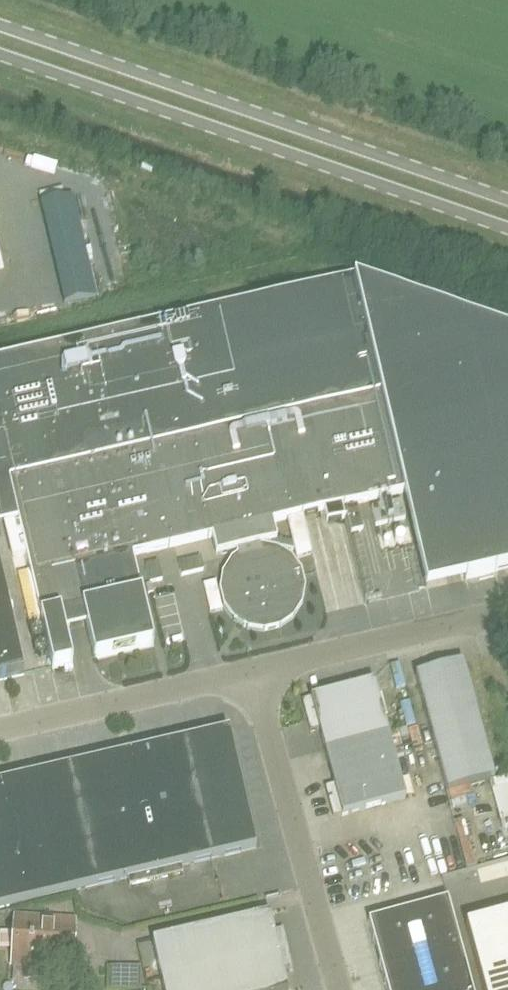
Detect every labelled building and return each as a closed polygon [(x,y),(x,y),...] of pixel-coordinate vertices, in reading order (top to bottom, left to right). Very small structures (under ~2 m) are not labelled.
[(47,201),(64,304),(96,299),(79,196),(47,201)] [(0,360),(0,448),(17,520),(40,618),(43,618),(55,670),(74,666),(66,632),(89,627),(97,659),(152,646),(140,594),(131,557),(211,538),(217,537),(221,555),(235,551),(236,556),(231,558),(222,573),(219,590),(223,606),(233,620),(247,629),(264,632),(280,628),(294,618),(303,604),(306,587),(302,570),(292,557),(277,548),(261,545),(259,545),(259,544),(275,541),(271,524),(322,512),(325,524),(343,520),(340,508),(402,494),(443,484),(465,580),(507,570),(507,331),(353,277),(0,360)] [(24,676),(0,574),(0,681),(24,676)] [(463,662),(415,675),(447,792),(495,779),(463,662)] [(324,750),(388,733),(374,682),(320,697),(320,696),(305,700),(302,704),(310,732),(319,730),(324,750)] [(100,761),(73,767),(100,885),(127,879),(129,886),(183,874),(182,866),(256,849),(229,731),(155,748),(153,741),(99,753),(100,761)] [(388,733),(324,750),(333,785),(325,788),(332,816),(337,818),(351,814),(405,799),(388,733)] [(100,885),(73,767),(30,777),(28,770),(0,776),(0,908),(75,891),(100,885)] [(448,900),(368,921),(387,989),(472,989),(448,900)] [(152,940),(163,989),(287,989),(283,973),(291,971),(282,931),(274,933),(270,913),(152,940)] [(464,925),(482,989),(507,989),(507,914),(464,925)] [(15,918),(12,966),(27,967),(26,979),(42,980),(43,968),(71,970),(75,922),(44,920),(15,918)] [(142,965),(110,967),(112,989),(128,988),(128,989),(144,989),(142,965)]
